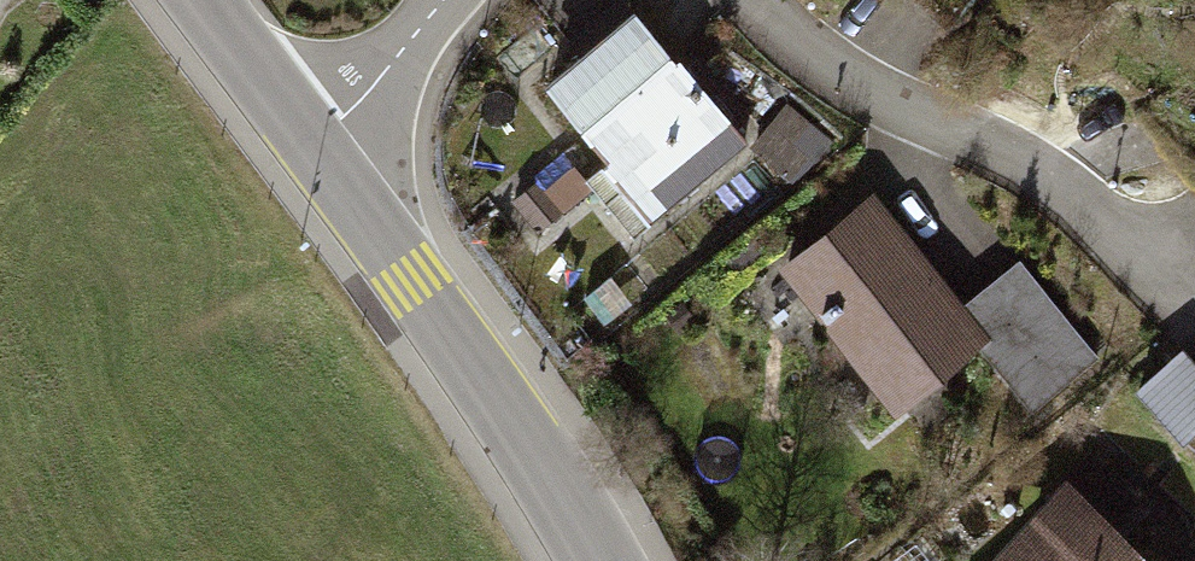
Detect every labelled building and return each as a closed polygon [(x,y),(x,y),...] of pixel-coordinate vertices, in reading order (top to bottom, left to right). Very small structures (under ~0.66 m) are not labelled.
[(630,9),(546,81),(659,213),(743,141),(630,9)] [(793,118),(756,147),(785,183),(807,166),(812,142),(793,118)] [(537,187),(518,202),(538,228),(558,213),(537,187)] [(877,202),(787,274),(896,409),(985,338),(1041,407),(1098,361),(1019,263),(963,309),(877,202)] [(1194,432),(1194,366),(1183,353),(1135,398),(1180,446),(1194,432)] [(1002,560),(1150,560),(1127,540),(1154,510),(1097,458),(1002,560)]
